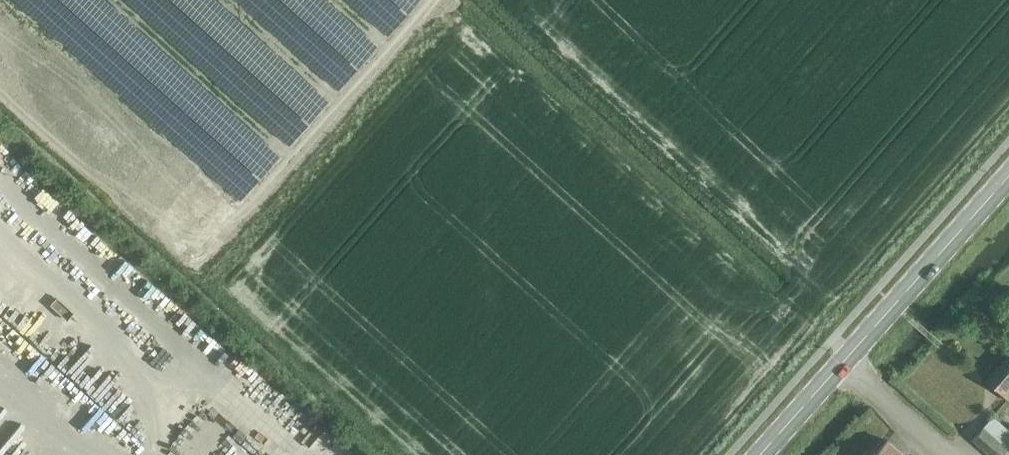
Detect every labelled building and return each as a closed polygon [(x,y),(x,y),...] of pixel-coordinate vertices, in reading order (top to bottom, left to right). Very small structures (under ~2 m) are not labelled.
[(1008,357),(988,381),(1008,399),(1008,357)] [(994,417),(974,441),(990,454),(1003,454),(1008,448),(1008,417),(1001,410),(994,417)] [(39,448),(9,426),(0,438),(0,454),(35,454),(39,448)] [(876,454),(904,454),(888,441),(876,454)]
